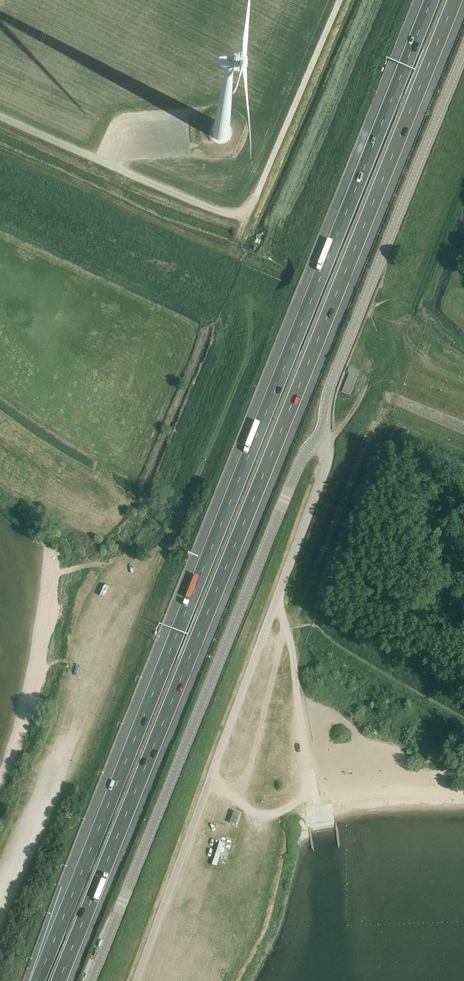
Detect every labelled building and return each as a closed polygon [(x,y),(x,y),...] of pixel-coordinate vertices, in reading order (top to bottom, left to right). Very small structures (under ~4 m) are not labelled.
[(210,134),(211,138),(214,142),(218,144),(222,144),(227,143),(230,140),(233,136),(233,132),(232,128),(229,124),(225,122),(221,121),(216,123),(213,125),(210,129),(210,134)] [(234,812),(230,823),(236,825),(240,814),(234,812)] [(219,842),(211,865),(216,867),(218,863),(224,844),(219,842)]
